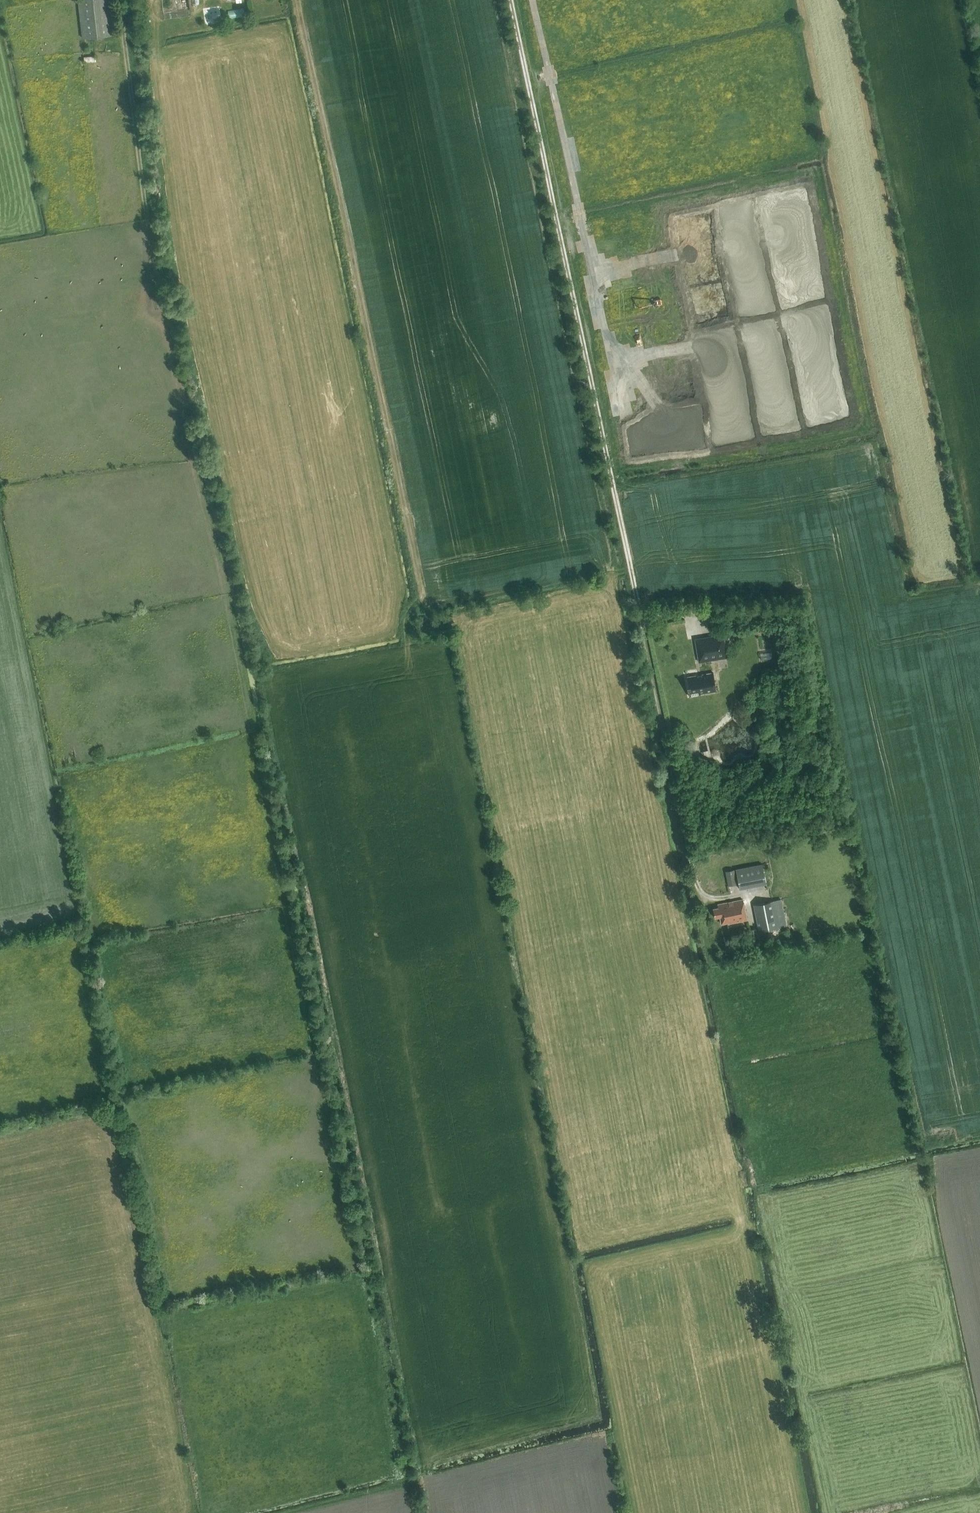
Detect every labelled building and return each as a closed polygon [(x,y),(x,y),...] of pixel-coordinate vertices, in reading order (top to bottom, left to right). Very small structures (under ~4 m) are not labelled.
[(109,0),(77,0),(82,39),(113,35),(109,0)] [(782,631),(780,617),(768,618),(770,633),(782,631)] [(742,621),(743,628),(762,626),(762,619),(742,621)] [(697,642),(700,661),(711,659),(710,656),(724,654),(722,637),(697,642)] [(761,648),(761,658),(773,657),(772,648),(761,648)] [(689,697),(700,695),(700,694),(716,691),(713,673),(686,678),(689,697)] [(747,886),(765,882),(761,863),(743,867),(747,886)] [(734,869),(725,871),(728,885),(737,884),(734,869)] [(753,904),(758,931),(786,925),(781,899),(753,904)] [(721,924),(747,919),(743,900),(717,905),(718,908),(712,909),(714,918),(720,917),(721,924)]
